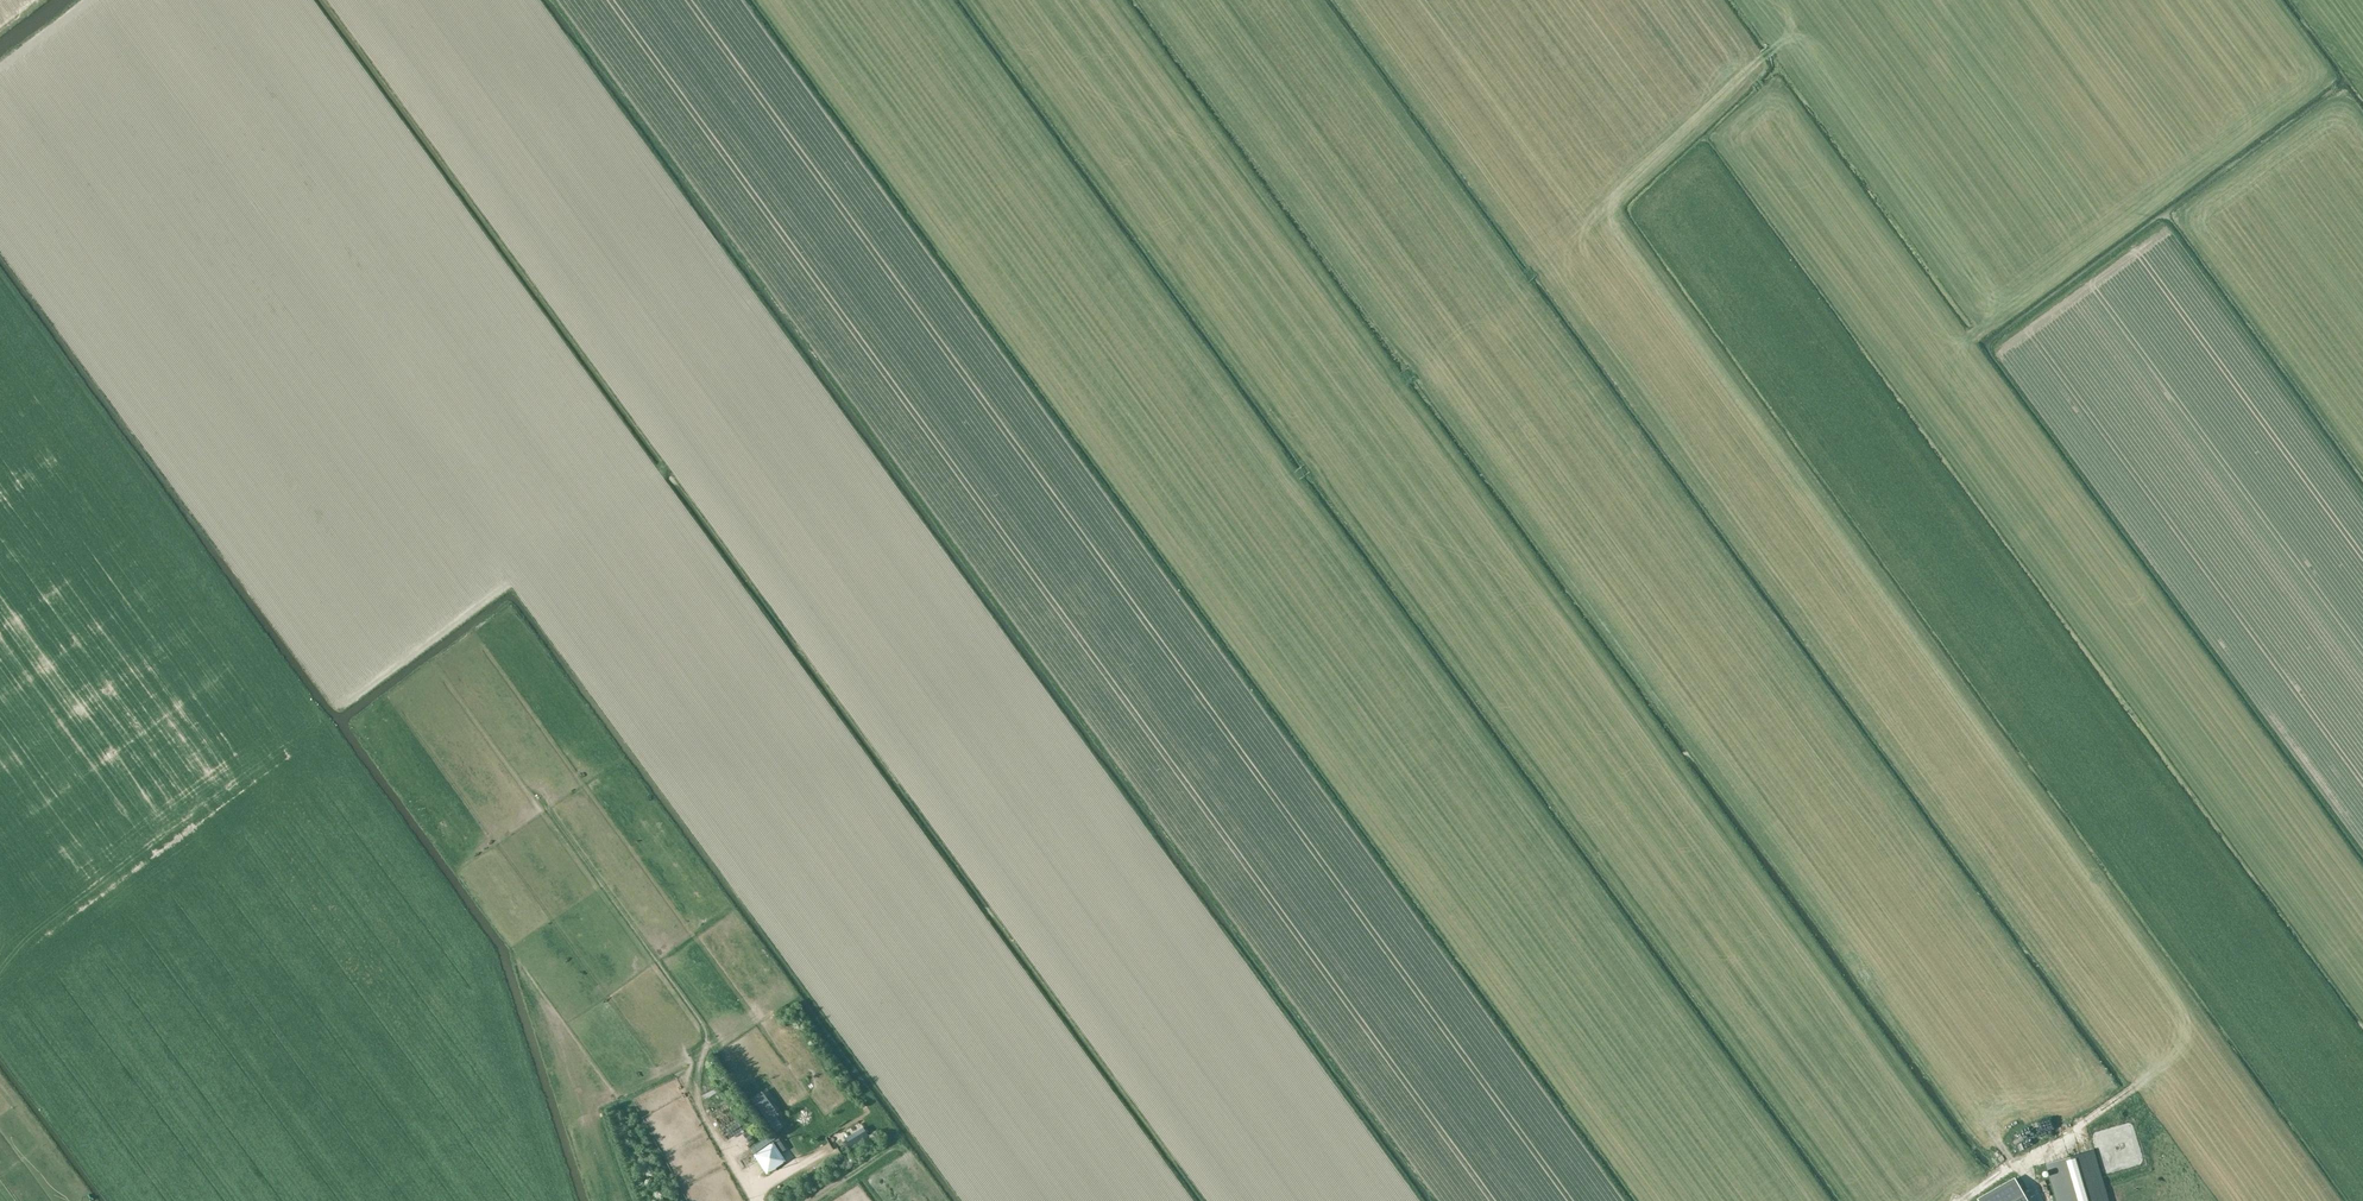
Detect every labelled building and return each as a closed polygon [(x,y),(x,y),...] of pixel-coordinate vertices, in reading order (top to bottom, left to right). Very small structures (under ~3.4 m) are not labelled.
[(763,1093),(754,1099),(771,1122),(779,1116),(763,1093)] [(777,1119),(772,1123),(777,1131),(783,1127),(777,1119)] [(864,1128),(846,1138),(851,1146),(869,1136),(864,1128)] [(2046,1164),(2057,1200),(2108,1200),(2093,1150),(2046,1164)] [(1978,1200),(2027,1200),(2015,1180),(1978,1200)]
